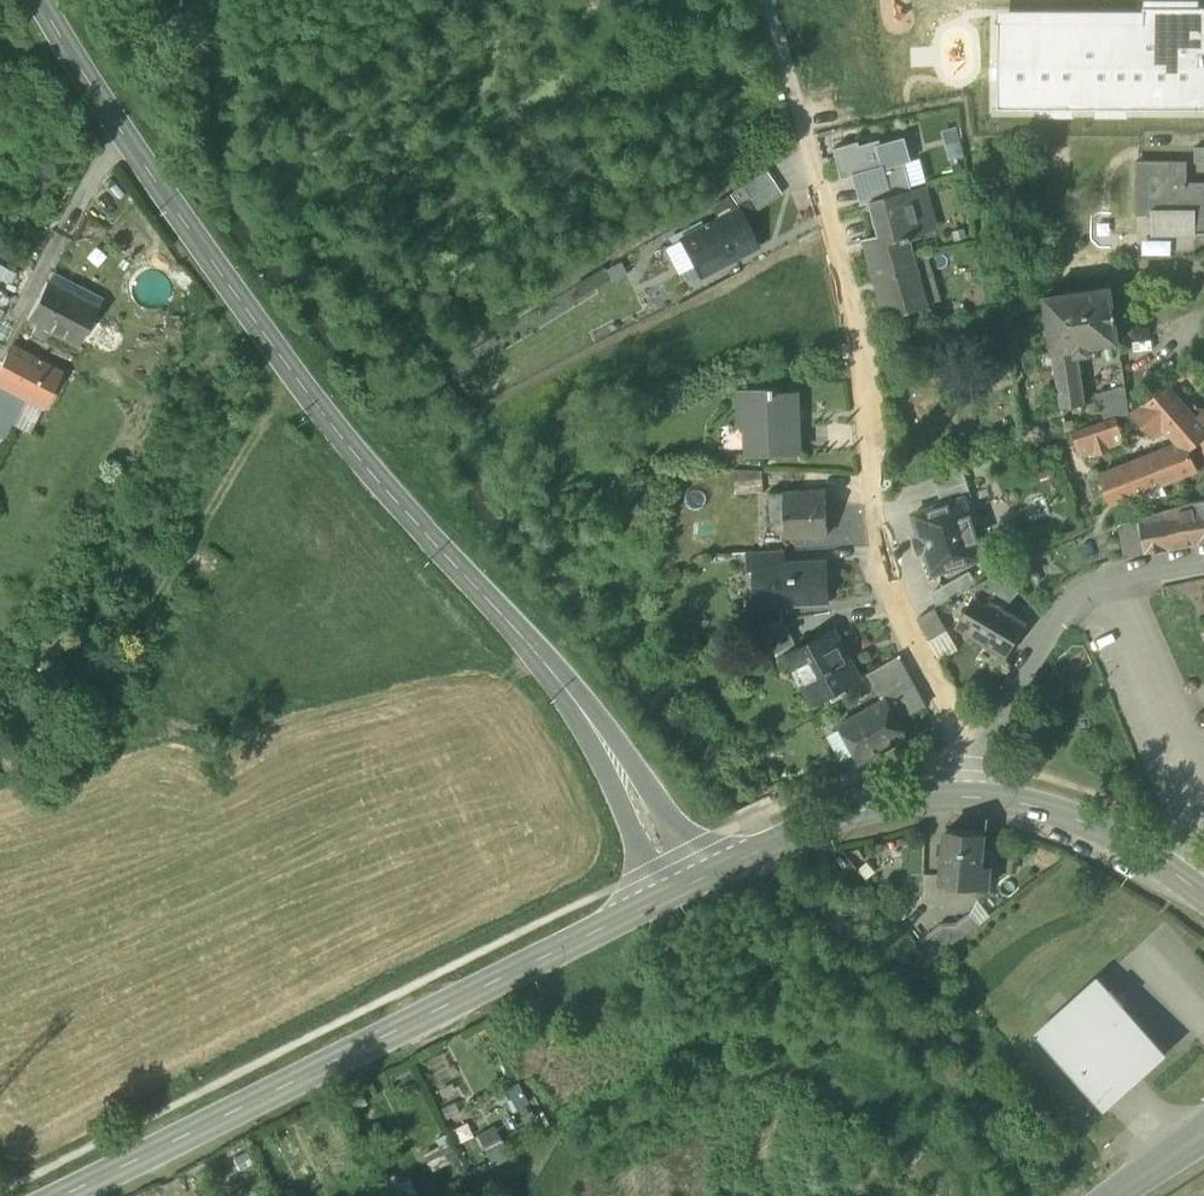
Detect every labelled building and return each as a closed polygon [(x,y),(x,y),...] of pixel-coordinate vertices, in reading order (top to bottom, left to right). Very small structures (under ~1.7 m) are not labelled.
[(998,107),(1203,109),(1203,7),(1143,7),(1143,11),(1143,23),(1000,22),(999,22),(998,107)] [(1143,11),(1000,10),(1000,22),(1143,23),(1143,11)] [(958,126),(943,129),(949,157),(965,154),(958,126)] [(859,140),(834,147),(843,177),(853,174),(862,203),(870,201),(911,189),(913,189),(911,185),(904,161),(912,159),(905,136),(881,142),(880,138),(860,144),(859,140)] [(1203,163),(1203,147),(1196,147),(1195,162),(1203,163)] [(928,180),(921,157),(912,159),(904,161),(911,185),(928,180)] [(1197,235),(1197,229),(1203,229),(1203,182),(1188,182),(1188,161),(1137,160),(1137,162),(1140,162),(1140,181),(1137,181),(1137,214),(1153,214),(1153,234),(1155,234),(1195,235),(1197,235)] [(753,213),(781,194),(765,170),(729,194),(737,206),(745,200),(753,213)] [(913,189),(911,189),(920,219),(931,216),(923,186),(913,189)] [(923,230),(920,219),(911,189),(870,201),(880,234),(871,237),(878,264),(915,254),(910,234),(923,230)] [(710,206),(719,219),(737,209),(739,208),(737,206),(729,194),(710,206)] [(739,208),(737,209),(743,220),(753,213),(745,200),(737,206),(739,208)] [(694,265),(700,275),(756,246),(743,220),(737,209),(719,219),(681,239),(694,265)] [(865,238),(873,266),(878,264),(871,237),(865,238)] [(694,265),(681,239),(664,248),(677,274),(694,265)] [(915,255),(915,254),(878,264),(873,266),(887,316),(929,305),(929,303),(926,303),(914,260),(913,256),(915,255)] [(926,303),(929,303),(942,299),(930,256),(914,260),(926,303)] [(611,278),(605,269),(575,288),(580,297),(611,278)] [(52,271),(46,281),(97,308),(103,297),(52,271)] [(50,330),(78,344),(97,308),(46,281),(27,318),(36,323),(31,333),(45,341),(50,330)] [(1096,352),(1095,345),(1120,341),(1117,320),(1115,307),(1112,286),(1045,295),(1053,351),(1054,351),(1075,348),(1076,355),(1078,354),(1096,352)] [(4,310),(11,298),(0,291),(0,308),(4,310)] [(182,317),(167,314),(162,335),(177,338),(182,317)] [(42,407),(59,373),(10,346),(0,365),(0,385),(25,398),(42,407)] [(1054,351),(1062,406),(1085,403),(1078,354),(1076,355),(1075,348),(1054,351)] [(1200,389),(1203,386),(1203,368),(1198,361),(1185,371),(1200,389)] [(1098,393),(1103,411),(1129,401),(1126,384),(1098,393)] [(1180,444),(1186,451),(1188,449),(1197,442),(1203,437),(1203,426),(1196,416),(1168,384),(1144,403),(1134,412),(1154,435),(1165,426),(1180,444)] [(5,438),(12,424),(25,398),(0,385),(0,435),(5,438)] [(755,425),(758,455),(800,453),(797,392),(774,393),(774,389),(742,390),(744,426),(755,425)] [(25,398),(12,424),(28,433),(42,407),(25,398)] [(1129,401),(1103,411),(1106,421),(1117,417),(1130,413),(1129,401)] [(1196,416),(1203,426),(1203,409),(1196,416)] [(1073,431),(1081,454),(1092,451),(1093,454),(1114,448),(1113,444),(1122,441),(1123,443),(1126,442),(1117,417),(1106,421),(1073,431)] [(1196,468),(1188,449),(1186,451),(1180,444),(1132,462),(1101,474),(1112,501),(1196,468)] [(935,477),(943,503),(964,497),(971,495),(962,468),(935,477)] [(733,469),(734,482),(763,481),(762,470),(733,469)] [(734,482),(734,494),(763,493),(763,481),(734,482)] [(786,521),(787,536),(829,534),(826,491),(772,493),(773,522),(786,521)] [(926,552),(932,573),(983,556),(964,497),(943,503),(913,513),(920,534),(926,552)] [(1193,501),(1199,542),(1203,541),(1203,499),(1193,501)] [(1171,547),(1199,542),(1193,501),(1138,518),(1145,553),(1171,547)] [(1119,524),(1126,556),(1139,554),(1145,553),(1138,518),(1119,524)] [(919,554),(926,552),(920,534),(913,536),(919,554)] [(755,552),(756,566),(785,565),(785,564),(784,550),(755,552)] [(756,566),(758,607),(783,606),(783,601),(828,599),(826,562),(785,564),(785,565),(756,566)] [(978,592),(1005,608),(1020,591),(1002,572),(1001,571),(971,588),(978,592)] [(932,593),(939,605),(977,584),(970,572),(932,593)] [(958,625),(1007,655),(1027,622),(1005,608),(978,592),(958,625)] [(918,617),(928,637),(946,627),(936,607),(918,617)] [(745,628),(765,659),(794,641),(782,622),(760,625),(745,628)] [(958,650),(946,627),(928,637),(940,659),(958,650)] [(808,670),(823,698),(860,677),(850,658),(847,660),(832,631),(789,655),(800,675),(808,670)] [(56,634),(50,645),(53,647),(50,654),(58,658),(67,640),(56,634)] [(50,645),(38,638),(29,655),(45,663),(50,654),(53,647),(50,645)] [(927,705),(910,675),(900,656),(869,673),(876,686),(879,692),(884,701),(886,699),(898,721),(927,705)] [(857,752),(862,760),(906,736),(898,721),(886,699),(884,701),(842,725),(843,726),(857,752)] [(857,752),(843,726),(827,735),(841,761),(857,752)] [(943,883),(979,887),(981,866),(983,833),(948,830),(946,842),(945,856),(943,883)] [(990,867),(981,866),(979,887),(989,887),(990,867)] [(970,915),(978,925),(991,916),(978,899),(970,915)] [(958,925),(964,935),(978,925),(970,915),(958,925)] [(922,942),(934,957),(964,935),(958,925),(942,925),(922,942)] [(1110,989),(1101,979),(1037,1036),(1100,1106),(1164,1049),(1123,1004),(1125,1002),(1112,987),(1110,989)] [(468,1134),(481,1167),(506,1157),(494,1125),(468,1134)]
